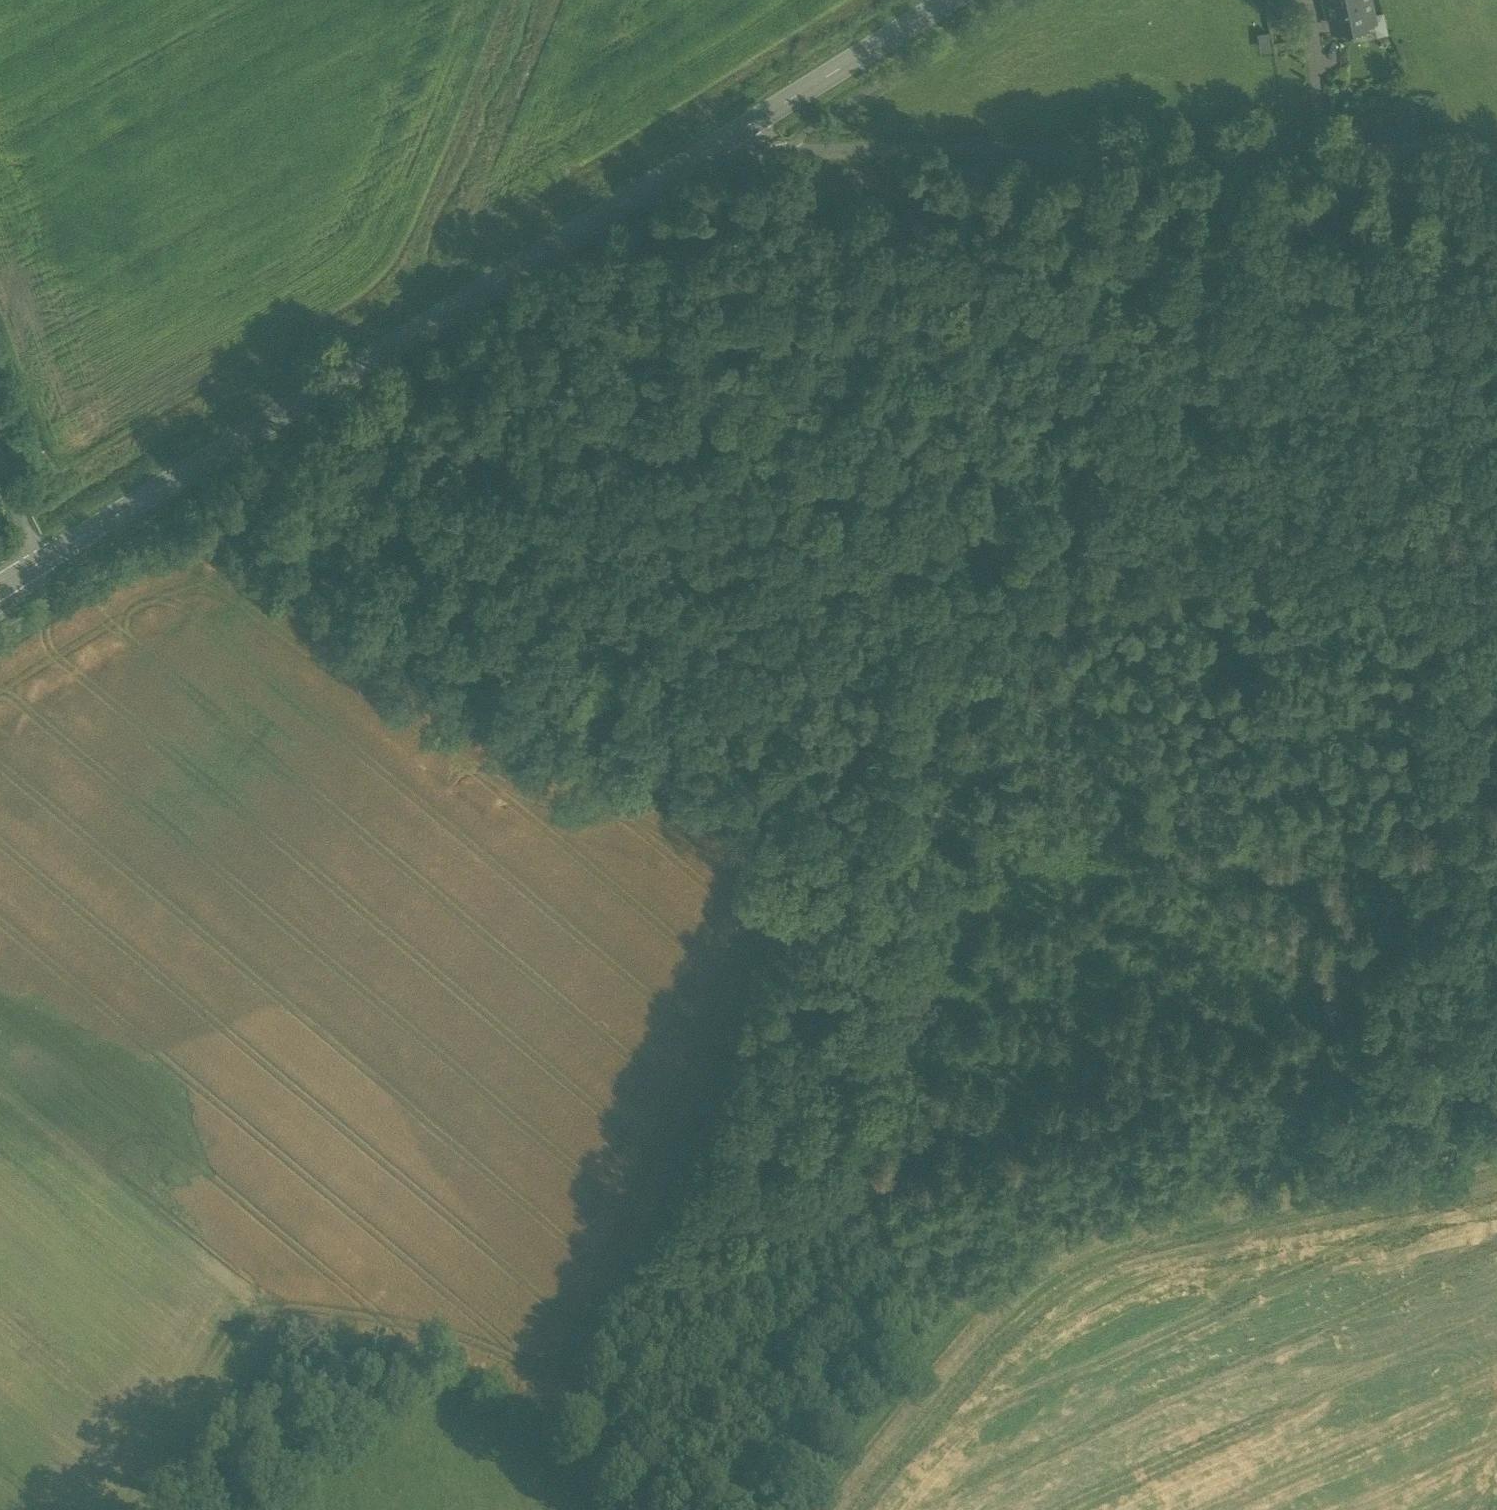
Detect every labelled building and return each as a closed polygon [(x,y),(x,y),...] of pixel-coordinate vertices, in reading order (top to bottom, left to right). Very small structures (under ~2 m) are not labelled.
[(1329,12),(1332,14),(1335,26),(1374,18),(1370,0),(1326,0),(1329,12)] [(1275,48),(1273,28),(1260,29),(1263,49),(1275,48)]
